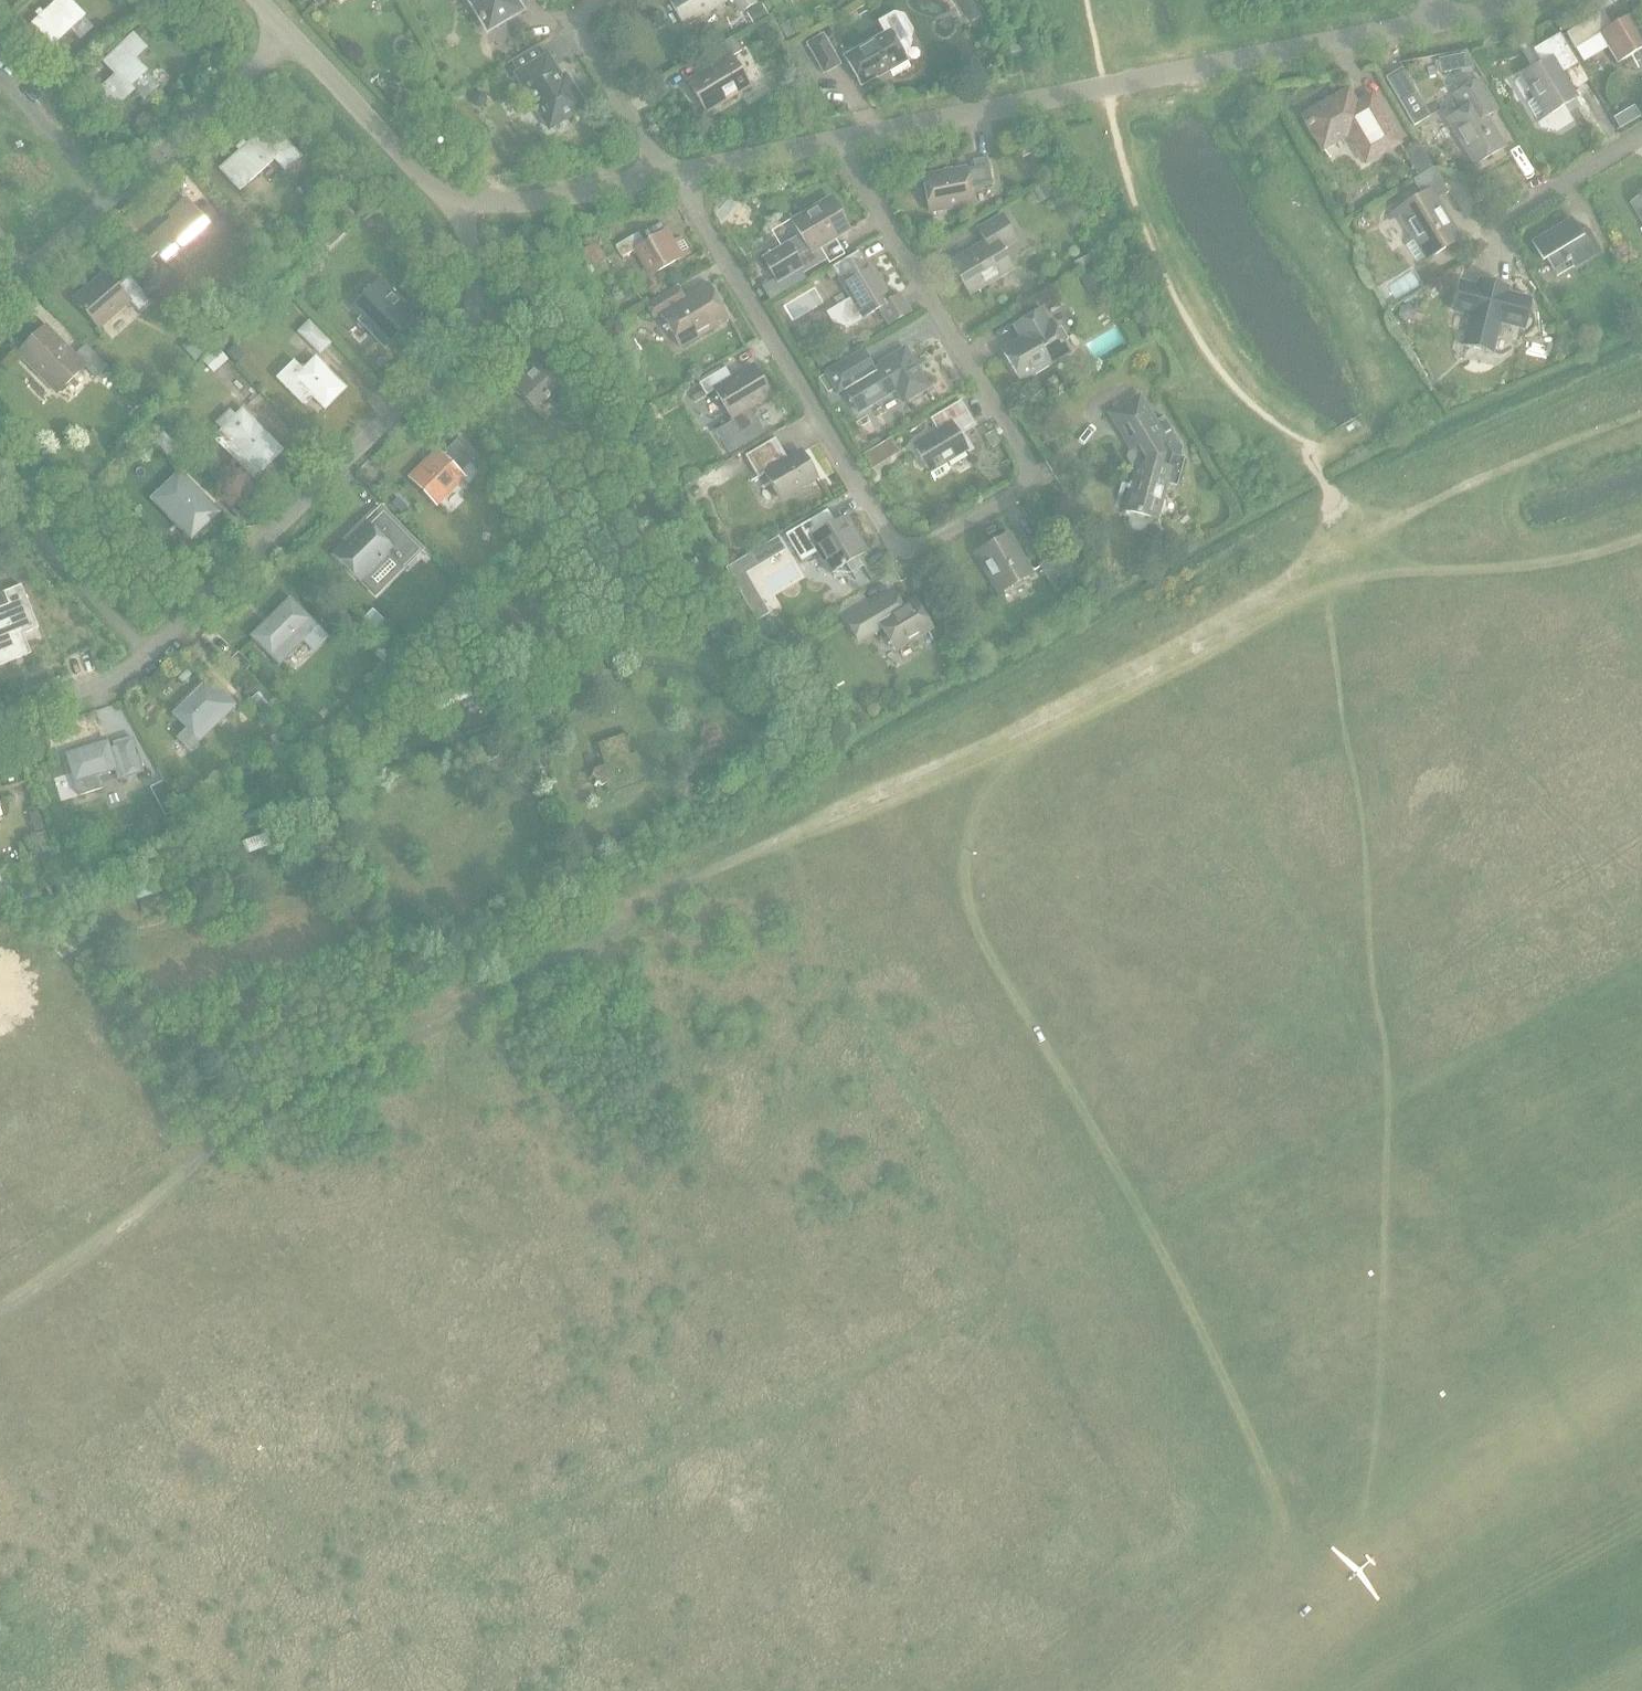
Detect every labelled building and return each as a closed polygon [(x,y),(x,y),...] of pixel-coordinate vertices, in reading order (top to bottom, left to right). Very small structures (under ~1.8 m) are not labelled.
[(84,6),(79,0),(57,0),(32,22),(52,43),(83,15),(79,11),(84,6)] [(487,30),(520,11),(514,0),(468,0),(487,30)] [(684,26),(726,0),(668,0),(684,26)] [(740,12),(754,4),(751,0),(733,0),(740,12)] [(1610,26),(1602,12),(1565,33),(1574,49),(1599,34),(1616,64),(1641,48),(1641,36),(1629,15),(1610,26)] [(134,59),(148,46),(139,37),(146,31),(141,26),(127,39),(107,57),(115,67),(111,71),(114,75),(96,92),(112,109),(133,90),(129,86),(145,71),(134,59)] [(888,70),(892,77),(909,67),(889,30),(843,57),(860,86),(888,70)] [(1526,102),(1537,121),(1575,98),(1587,80),(1559,34),(1533,48),(1542,63),(1521,76),(1534,98),(1526,102)] [(806,44),(823,73),(838,64),(822,35),(806,44)] [(686,82),(705,113),(748,86),(731,57),(740,51),(732,37),(709,50),(717,63),(686,82)] [(564,76),(560,78),(546,55),(515,74),(548,129),(584,107),(564,76)] [(1401,68),(1384,77),(1398,101),(1415,92),(1401,68)] [(1447,120),(1474,165),(1502,148),(1484,117),(1496,110),(1478,80),(1453,95),(1462,111),(1447,120)] [(1375,103),(1360,112),(1347,90),(1301,116),(1321,150),(1347,135),(1364,164),(1399,144),(1375,103)] [(1638,115),(1631,104),(1621,111),(1628,121),(1638,115)] [(282,167),(297,153),(273,126),(261,137),(258,134),(219,169),(239,191),(275,159),(282,167)] [(1417,142),(1403,151),(1418,176),(1432,168),(1417,142)] [(921,178),(928,211),(972,203),(969,189),(991,185),(986,159),(973,161),(974,168),(921,178)] [(1421,196),(1396,211),(1413,239),(1404,244),(1416,264),(1458,239),(1435,200),(1447,192),(1432,168),(1418,176),(1411,180),(1421,196)] [(1632,203),(1641,219),(1641,197),(1632,203)] [(165,258),(203,223),(183,200),(169,213),(173,217),(142,245),(152,256),(158,250),(165,258)] [(801,274),(825,260),(817,246),(847,228),(830,200),(792,222),(803,240),(789,249),(786,244),(763,258),(777,282),(798,269),(801,274)] [(951,264),(968,293),(1010,268),(999,249),(1015,240),(1001,216),(977,230),(985,244),(951,264)] [(1586,228),(1578,233),(1570,220),(1531,242),(1542,261),(1545,259),(1552,270),(1564,262),(1565,263),(1568,261),(1572,268),(1600,251),(1586,228)] [(678,238),(672,242),(665,231),(644,244),(637,233),(614,246),(621,258),(634,250),(649,275),(687,254),(678,238)] [(596,243),(583,251),(591,265),(604,258),(596,243)] [(868,263),(865,265),(857,251),(831,267),(850,298),(825,312),(837,332),(878,309),(888,326),(912,312),(900,292),(889,299),(868,263)] [(128,275),(116,285),(105,272),(72,299),(97,328),(128,300),(138,312),(151,301),(128,275)] [(370,309),(357,321),(382,346),(414,315),(380,279),(359,298),(370,309)] [(1492,285),(1491,290),(1459,282),(1452,310),(1470,315),(1462,345),(1490,352),(1498,322),(1522,328),(1529,300),(1505,294),(1506,288),(1492,285)] [(679,347),(727,319),(707,285),(691,294),(692,297),(684,301),(676,288),(646,306),(653,318),(660,314),(679,347)] [(1050,322),(1047,325),(1039,311),(1014,325),(1022,339),(1002,351),(1019,380),(1032,373),(1033,375),(1047,367),(1046,364),(1067,351),(1050,322)] [(297,332),(318,354),(330,343),(308,321),(297,332)] [(85,344),(74,355),(45,325),(17,352),(56,392),(83,365),(95,377),(106,366),(85,344)] [(202,361),(213,373),(228,359),(217,347),(202,361)] [(836,365),(824,373),(830,385),(836,393),(844,389),(857,411),(895,389),(902,401),(926,387),(904,349),(880,364),(881,366),(871,372),(859,352),(836,365)] [(324,409),(345,389),(314,357),(302,370),(293,362),(294,361),(293,360),(275,378),(302,405),(303,404),(302,403),(310,395),(324,409)] [(559,366),(549,376),(533,360),(508,385),(530,407),(541,396),(545,400),(549,396),(548,395),(558,385),(570,397),(580,388),(559,366)] [(724,368),(698,384),(705,395),(714,390),(730,418),(731,419),(712,430),(727,455),(763,433),(757,423),(748,408),(769,395),(752,366),(731,379),(724,368)] [(1162,417),(1154,423),(1138,397),(1110,414),(1137,459),(1123,510),(1155,519),(1165,483),(1176,486),(1183,458),(1178,457),(1181,448),(1162,417)] [(912,444),(933,479),(949,470),(945,463),(966,450),(958,436),(975,426),(959,400),(930,418),(937,430),(912,444)] [(240,409),(235,414),(229,408),(214,423),(221,429),(212,438),(252,478),(281,450),(240,409)] [(800,452),(787,460),(774,438),(744,456),(757,478),(764,474),(779,499),(816,478),(800,452)] [(457,456),(449,464),(437,452),(410,478),(435,503),(462,477),(457,472),(465,465),(457,456)] [(169,502),(198,532),(218,512),(189,482),(169,502)] [(366,522),(333,554),(359,581),(391,549),(405,563),(420,548),(383,510),(369,524),(366,522)] [(845,516),(827,527),(819,514),(784,535),(800,562),(816,552),(828,573),(866,552),(845,516)] [(977,553),(1000,593),(1029,575),(1005,535),(977,553)] [(1039,566),(1054,591),(1066,583),(1051,558),(1039,566)] [(30,653),(22,634),(38,628),(21,585),(4,592),(9,604),(0,608),(0,665),(30,653)] [(913,600),(901,607),(893,594),(846,622),(858,643),(882,629),(886,636),(887,635),(895,648),(907,640),(908,642),(930,629),(913,600)] [(259,629),(279,649),(309,620),(289,600),(259,629)] [(172,714),(192,734),(222,705),(210,693),(216,687),(208,679),(172,714)] [(457,713),(463,711),(461,707),(478,699),(473,687),(436,704),(441,715),(455,709),(457,713)] [(140,772),(142,771),(131,738),(113,744),(115,749),(110,751),(107,741),(66,754),(79,795),(101,788),(97,775),(115,769),(118,779),(130,775),(133,785),(143,781),(140,772)]
